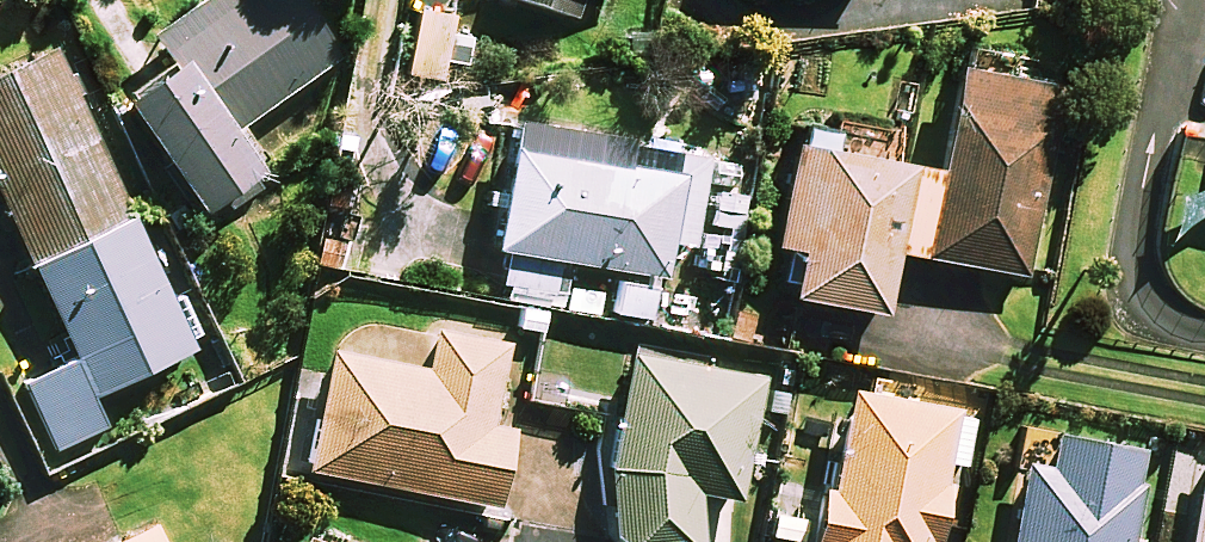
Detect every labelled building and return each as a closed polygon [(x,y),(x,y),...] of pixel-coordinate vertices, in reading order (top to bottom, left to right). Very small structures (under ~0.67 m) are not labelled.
[(295,0),(214,0),(156,41),(177,71),(125,107),(203,218),(261,177),(232,136),(339,62),(295,0)] [(576,23),(583,0),(504,0),(576,23)] [(56,54),(0,80),(0,201),(76,364),(25,388),(63,469),(117,443),(97,400),(196,354),(56,54)] [(962,75),(945,179),(836,162),(841,132),(797,125),(777,252),(806,257),(798,305),(888,319),(898,259),(1029,279),(1058,90),(962,75)] [(618,274),(611,319),(649,325),(656,281),(666,282),(672,247),(693,251),(708,161),(519,130),(493,286),(565,298),(570,266),(618,274)] [(508,351),(422,334),(415,368),(334,352),(310,474),(499,512),(514,437),(491,432),(508,351)] [(630,354),(613,484),(619,485),(611,541),(701,541),(707,499),(744,504),(762,371),(630,354)] [(848,396),(822,541),(938,541),(951,466),(966,469),(975,418),(848,396)] [(1058,442),(1053,474),(1027,469),(1014,541),(1132,541),(1147,457),(1058,442)] [(1201,464),(1191,541),(1204,541),(1204,465),(1201,464)] [(153,528),(123,541),(160,541),(153,528)]
